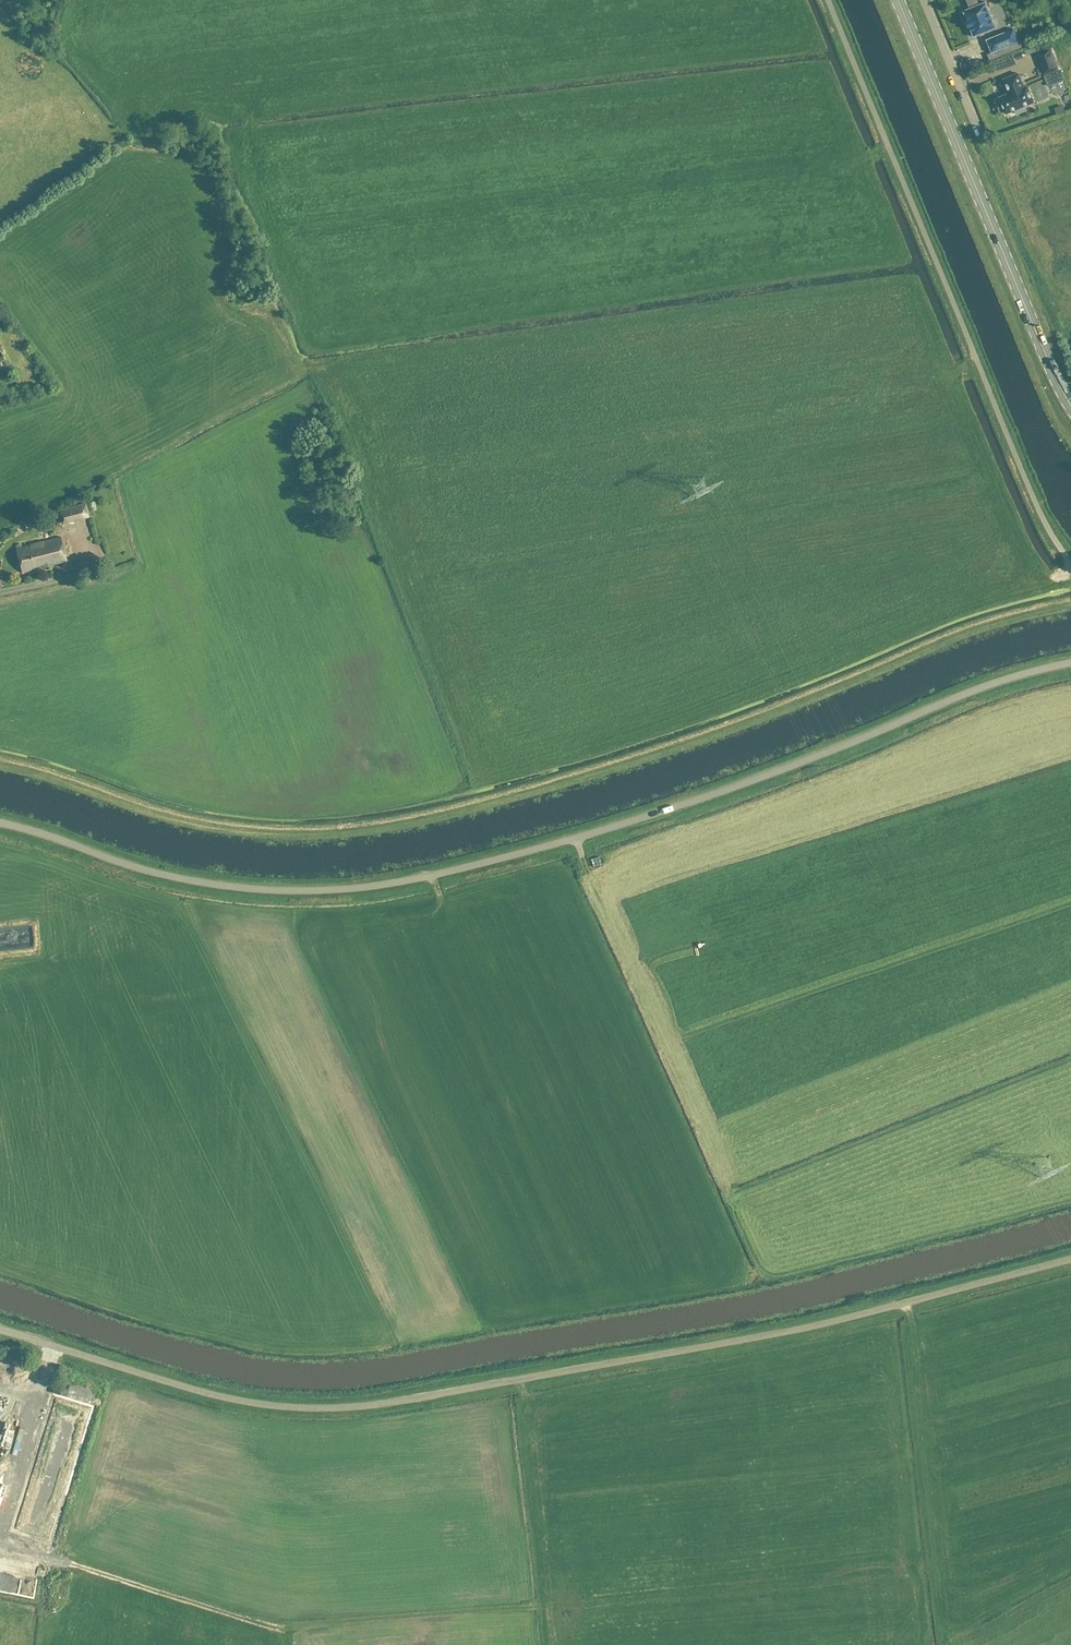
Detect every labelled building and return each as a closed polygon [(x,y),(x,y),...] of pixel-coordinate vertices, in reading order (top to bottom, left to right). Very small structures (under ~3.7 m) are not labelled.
[(996,28),(985,3),(963,12),(967,22),(966,23),(968,27),(969,27),(973,37),(996,28)] [(991,53),(1009,45),(1004,33),(986,40),(991,53)] [(1044,76),(1059,70),(1050,48),(1036,54),(1044,76)] [(1061,71),(1061,70),(1044,77),(1048,87),(1065,81),(1061,71)] [(1024,88),(1018,74),(1003,80),(1007,92),(1006,95),(999,98),(1005,114),(1015,111),(1016,115),(1026,111),(1024,107),(1034,103),(1027,86),(1024,88)] [(1057,115),(1064,113),(1062,106),(1055,109),(1057,115)] [(84,504),(60,510),(63,523),(88,517),(84,504)] [(60,538),(16,550),(22,572),(66,561),(60,538)] [(93,1401),(53,1388),(43,1420),(82,1433),(93,1401)]
